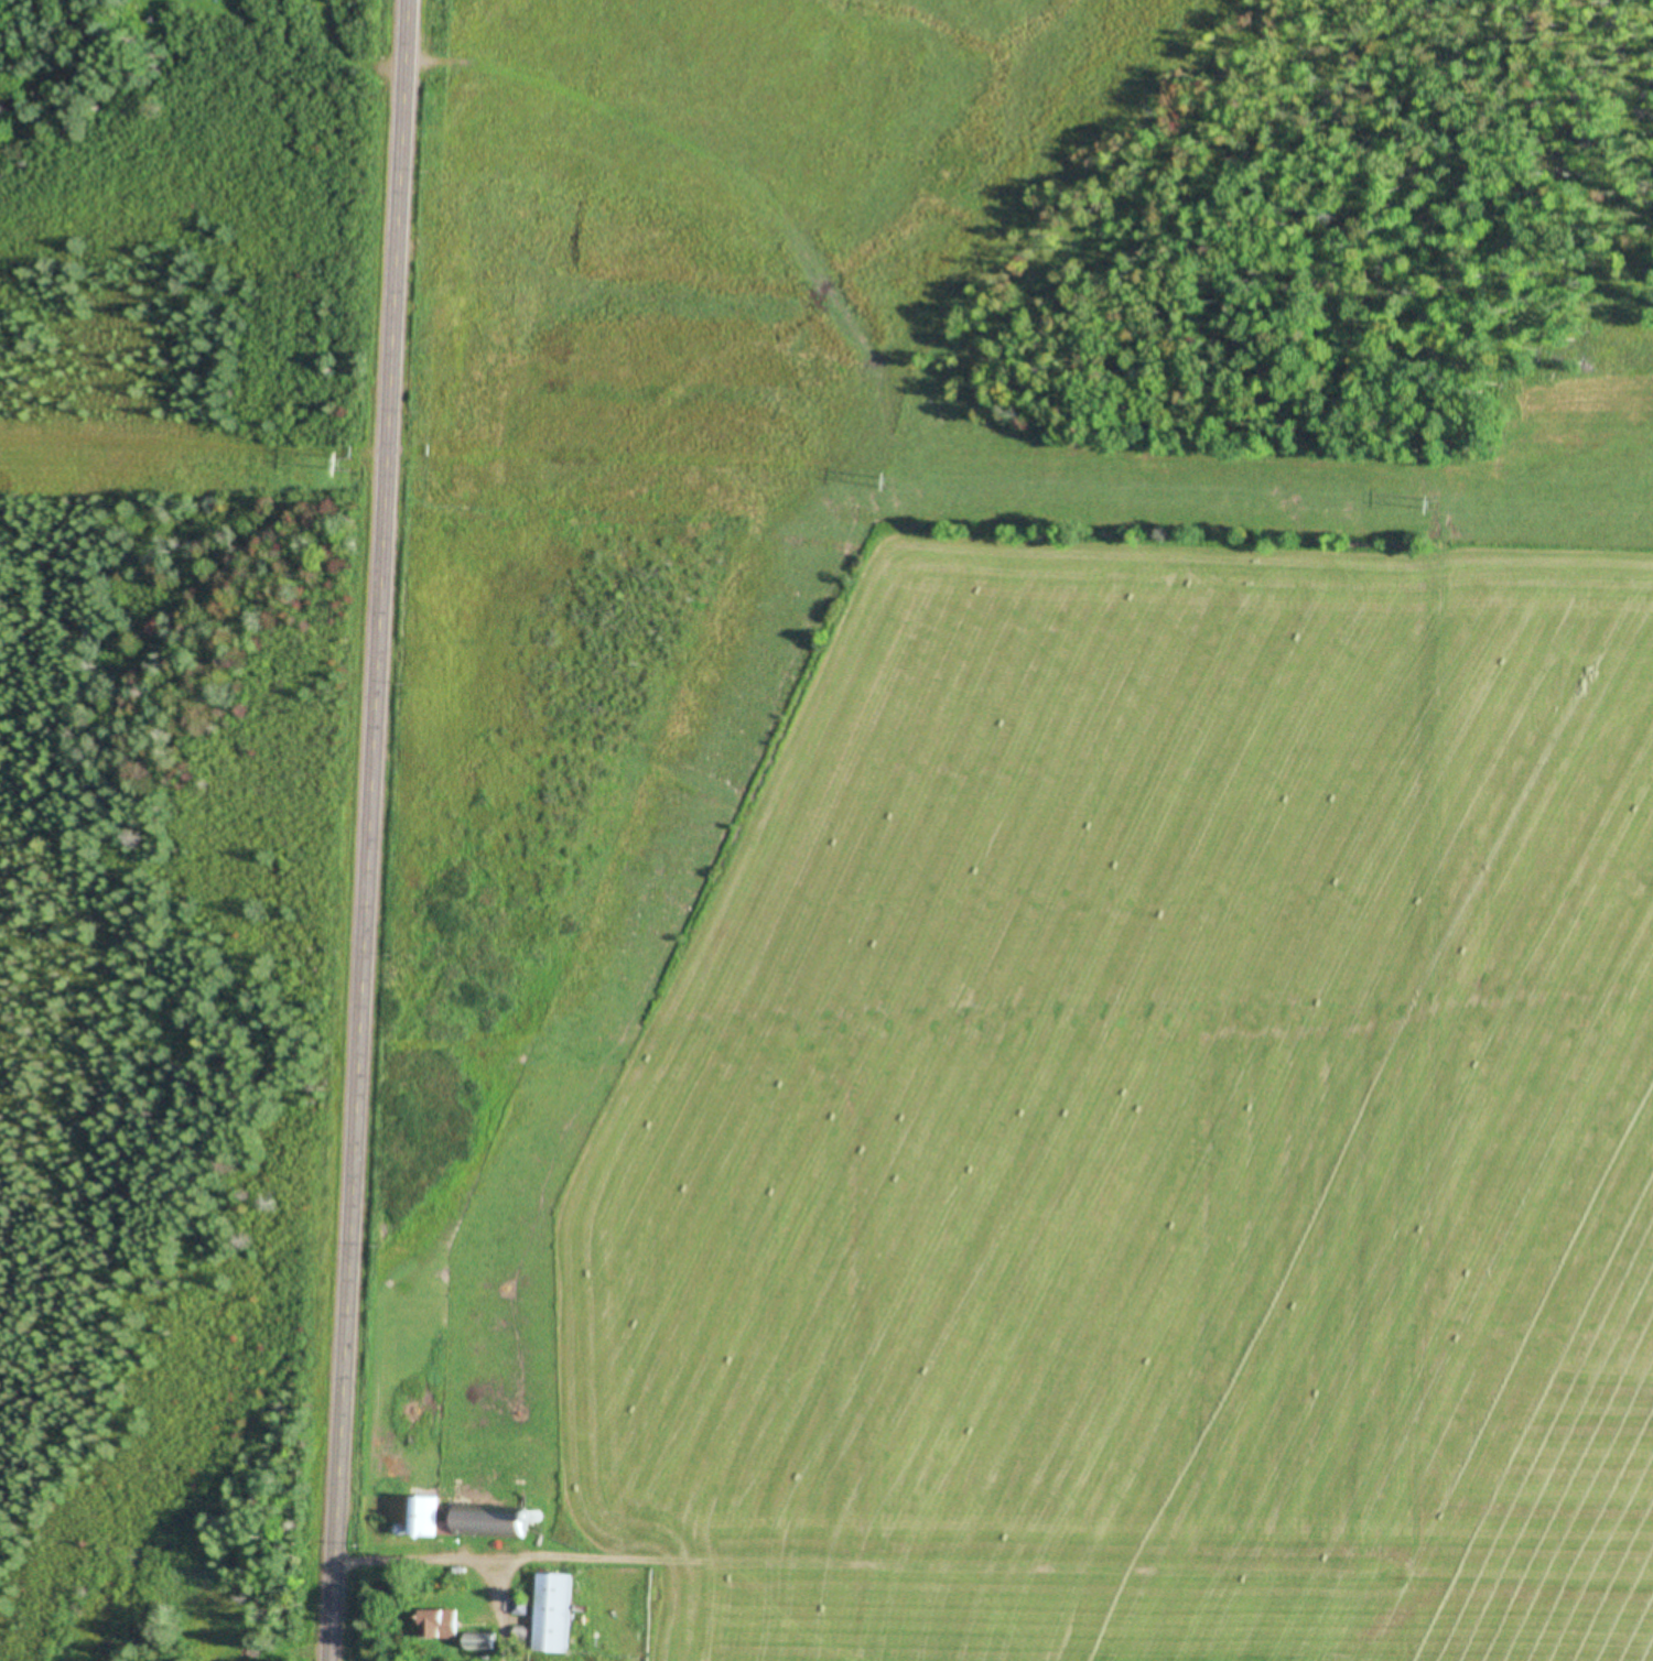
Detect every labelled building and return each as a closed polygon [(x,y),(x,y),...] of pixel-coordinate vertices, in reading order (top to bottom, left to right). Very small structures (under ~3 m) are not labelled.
[(442,1500),(414,1500),(413,1538),(532,1541),(533,1515),(461,1513),(461,1526),(441,1525),(442,1500)] [(573,1656),(575,1577),(542,1576),(540,1655),(573,1656)] [(461,1613),(427,1613),(427,1642),(461,1642),(461,1613)]
